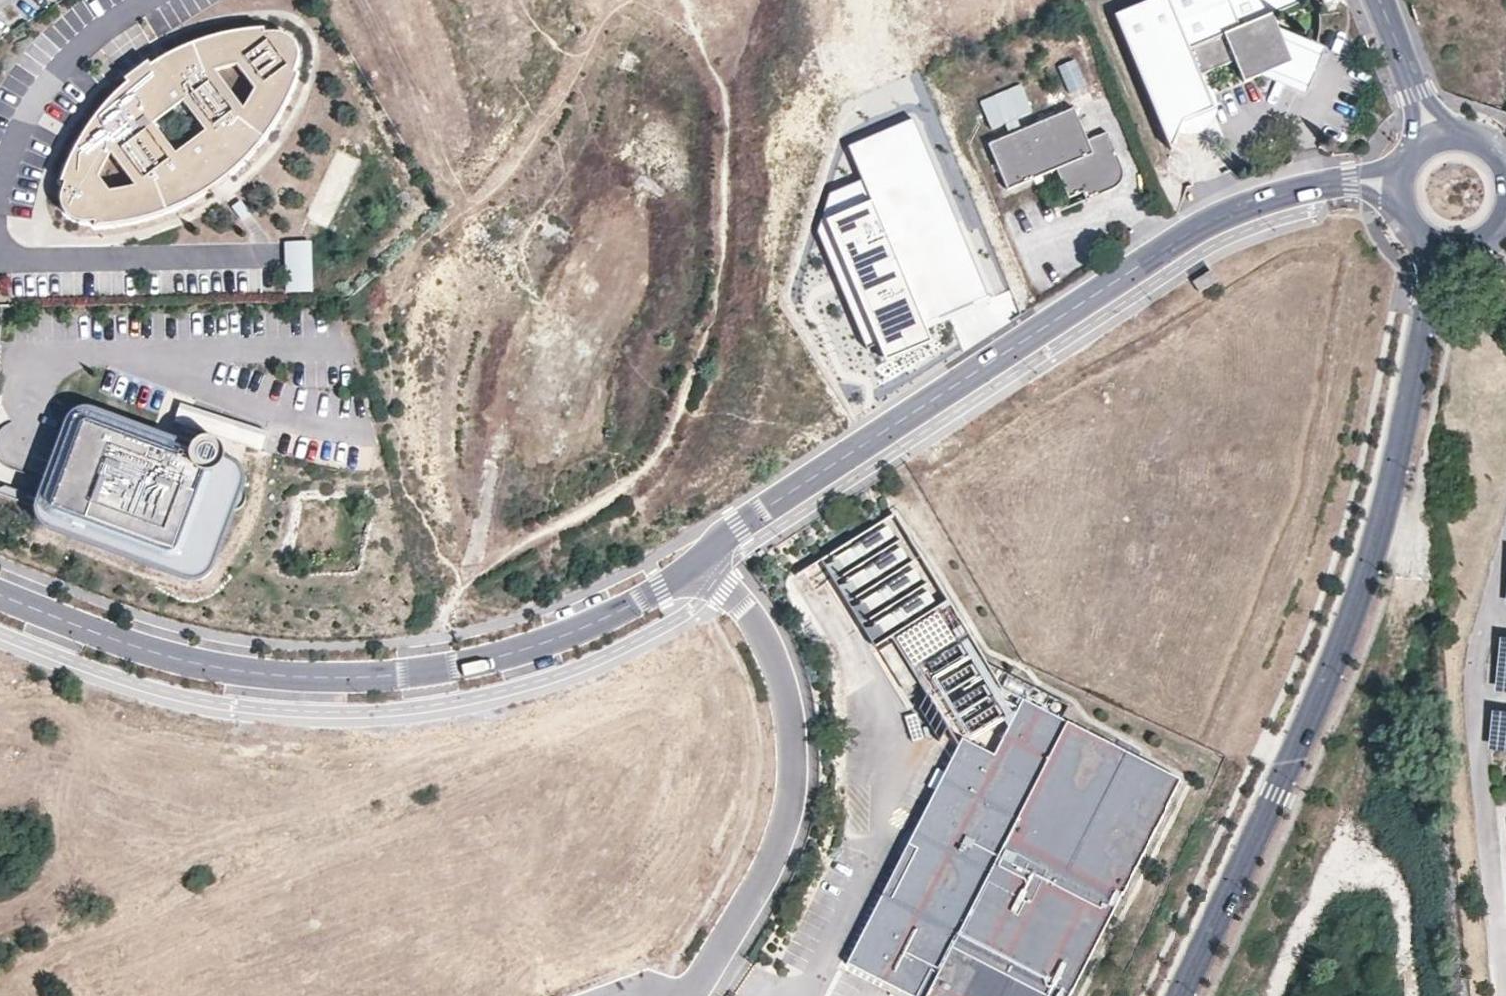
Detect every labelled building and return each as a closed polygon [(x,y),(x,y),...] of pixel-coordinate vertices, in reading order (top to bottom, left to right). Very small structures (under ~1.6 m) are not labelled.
[(1121,10),(1175,147),(1186,118),(1217,105),(1202,72),(1240,58),(1248,79),(1271,70),(1307,89),(1323,51),(1286,31),(1278,12),(1309,0),(1147,0),(1121,10)] [(72,155),(60,184),(64,185),(62,195),(65,215),(73,222),(84,224),(94,224),(93,228),(119,225),(143,220),(165,213),(187,203),(208,191),(232,173),(249,157),(264,138),(278,118),(289,97),(299,74),(298,63),(298,48),(284,36),(267,34),(263,30),(238,33),(215,38),(192,45),(170,55),(150,67),(147,64),(124,80),(126,85),(110,100),(94,119),(85,132),(72,155)] [(1075,59),(1058,67),(1069,92),(1086,84),(1075,59)] [(1021,85),(980,101),(992,130),(1005,125),(1008,132),(1021,127),(1018,118),(1032,113),(1021,85)] [(1030,123),(1021,127),(1008,132),(989,139),(1006,185),(1053,168),(1064,198),(1079,192),(1078,190),(1094,184),(1098,195),(1111,190),(1114,187),(1118,183),(1120,179),(1121,174),(1121,168),(1106,131),(1088,139),(1074,106),(1030,123)] [(988,295),(913,119),(847,145),(862,181),(829,194),(817,233),(866,348),(878,343),(885,360),(932,340),(923,321),(988,295)] [(1078,190),(1079,192),(1082,201),(1098,195),(1094,184),(1078,190)] [(311,238),(285,238),(286,290),(312,289),(311,238)] [(1218,281),(1211,270),(1193,282),(1200,293),(1218,281)] [(36,502),(39,524),(188,581),(205,579),(212,570),(243,475),(239,467),(225,458),(228,448),(213,438),(197,441),(189,447),(86,407),(73,412),(66,418),(36,502)] [(916,660),(955,636),(940,613),(902,637),(916,660)] [(1497,637),(1492,702),(1491,702),(1486,753),(1505,754),(1505,637),(1497,637)] [(893,644),(881,651),(904,686),(915,679),(893,644)] [(1036,686),(1029,699),(1065,717),(1072,704),(1036,686)] [(1182,778),(1065,717),(1029,699),(1024,696),(995,751),(963,734),(920,816),(929,821),(923,833),(914,828),(908,840),(917,844),(891,894),(882,889),(845,959),(917,995),(1067,995),(1182,778)] [(923,833),(929,821),(920,816),(914,828),(923,833)] [(891,894),(917,844),(908,840),(882,889),(891,894)] [(867,991),(837,978),(830,995),(864,995),(867,991)]
